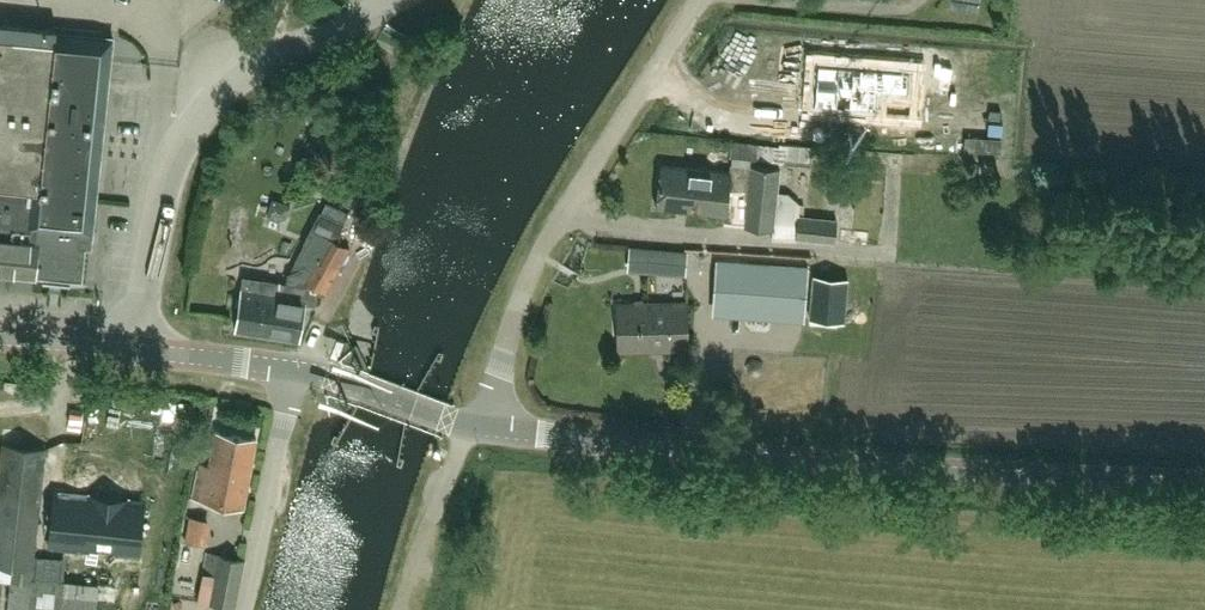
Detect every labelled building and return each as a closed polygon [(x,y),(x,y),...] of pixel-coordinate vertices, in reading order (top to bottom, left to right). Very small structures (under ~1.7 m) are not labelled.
[(37,241),(34,274),(83,279),(86,246),(92,246),(101,157),(112,37),(61,31),(61,26),(1,20),(0,31),(0,238),(37,241)] [(897,111),(901,69),(803,61),(799,103),(897,111)] [(780,169),(731,164),(730,172),(662,164),(657,206),(745,216),(744,221),(774,225),(773,237),(800,237),(835,241),(837,220),(799,215),(801,205),(788,194),(777,193),(780,169)] [(315,303),(318,287),(327,292),(351,248),(338,242),(343,223),(342,223),(348,213),(327,201),(305,241),(306,242),(297,259),(304,262),(302,268),(289,274),(287,287),(245,280),(236,329),(300,341),(307,301),(315,303)] [(34,274),(37,241),(0,238),(0,271),(34,274)] [(642,248),(640,269),(684,273),(686,251),(642,248)] [(805,312),(808,264),(717,257),(714,306),(805,312)] [(813,275),(809,318),(844,320),(847,278),(813,275)] [(618,350),(654,349),(652,302),(617,303),(618,350)] [(652,302),(654,349),(689,349),(688,302),(652,302)] [(244,507),(257,437),(216,430),(210,466),(200,464),(193,497),(244,507)] [(45,447),(4,443),(0,479),(0,564),(13,566),(11,580),(31,582),(45,447)] [(138,552),(142,515),(123,512),(124,503),(69,496),(64,543),(138,552)] [(199,601),(235,607),(244,559),(208,552),(199,601)] [(100,583),(37,578),(36,586),(14,584),(12,609),(98,609),(100,583)]
